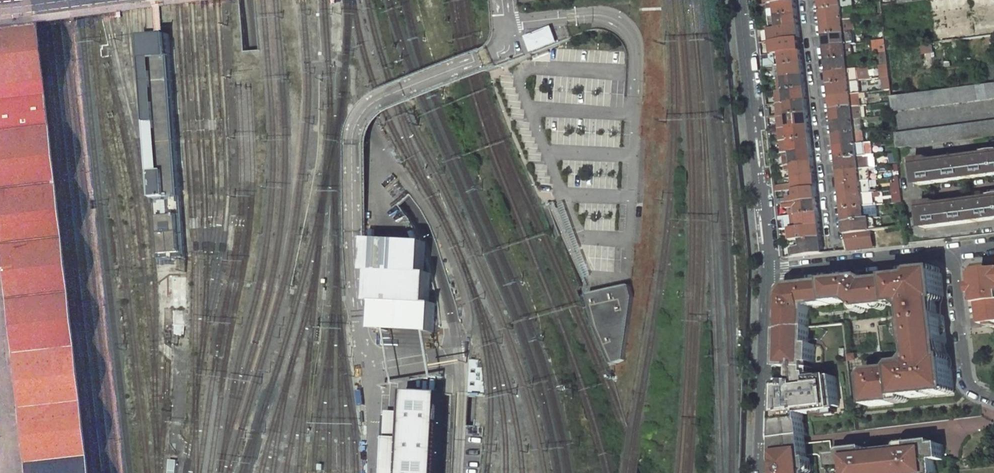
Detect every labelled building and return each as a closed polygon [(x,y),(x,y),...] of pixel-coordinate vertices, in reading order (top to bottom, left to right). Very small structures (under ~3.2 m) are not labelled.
[(797,13),(796,0),(795,0),(773,3),(772,3),(768,3),(768,9),(770,8),(776,8),(777,15),(797,13)] [(822,10),(843,7),(853,6),(852,0),(821,0),(822,10)] [(931,12),(993,4),(993,0),(929,0),(931,12)] [(843,7),(822,10),(823,23),(844,20),(854,19),(853,14),(844,15),(843,7)] [(769,16),(775,16),(777,15),(776,8),(770,8),(768,9),(769,16)] [(797,13),(777,15),(775,16),(769,16),(771,29),(779,28),(799,25),(797,13)] [(844,20),(823,23),(825,35),(845,32),(844,20)] [(933,30),(935,43),(993,35),(993,21),(933,30)] [(26,472),(87,472),(37,22),(0,26),(0,245),(26,472)] [(779,28),(771,29),(772,36),(759,38),(760,43),(772,41),(800,38),(799,25),(779,28)] [(556,43),(549,26),(523,38),(530,55),(556,43)] [(845,32),(825,35),(826,48),(847,45),(857,43),(855,31),(845,32)] [(154,36),(145,36),(160,258),(186,257),(170,35),(163,36),(159,36),(154,36)] [(800,38),(772,41),(774,54),(776,53),(802,50),(800,38)] [(886,40),(879,41),(875,41),(877,53),(880,53),(888,52),(886,40)] [(847,45),(826,48),(828,60),(858,56),(858,53),(848,54),(847,45)] [(802,50),(776,53),(777,59),(762,61),(763,68),(777,66),(783,65),(803,63),(802,50)] [(888,52),(880,53),(881,65),(889,64),(888,52)] [(858,56),(828,60),(829,72),(859,68),(858,56)] [(803,63),(783,65),(777,66),(779,78),(784,77),(804,75),(803,63)] [(859,68),(829,72),(830,85),(862,80),(870,79),(868,67),(859,68)] [(779,78),(774,79),(774,82),(780,82),(781,91),(806,88),(804,75),(784,77),(779,78)] [(890,76),(883,77),(885,90),(892,89),(890,76)] [(832,97),(859,94),(863,93),(862,80),(830,85),(832,97)] [(893,98),(893,102),(894,112),(993,99),(993,84),(893,98)] [(787,103),(807,100),(806,88),(781,91),(777,91),(779,104),(780,103),(787,103)] [(859,94),(832,97),(833,110),(861,106),(859,94)] [(807,100),(787,103),(780,103),(779,104),(779,109),(780,116),(808,112),(807,100)] [(861,106),(833,110),(834,122),(862,118),(861,106)] [(782,128),(810,125),(808,112),(780,116),(778,116),(780,129),(782,128)] [(862,118),(834,122),(836,135),(863,131),(864,131),(862,118)] [(897,134),(897,139),(899,149),(993,136),(993,121),(897,134)] [(782,128),(780,129),(781,141),(811,137),(810,125),(782,128)] [(863,131),(836,135),(837,147),(864,144),(863,131)] [(784,153),(812,150),(811,137),(781,141),(783,153),(784,153)] [(864,144),(837,147),(838,160),(866,156),(865,143),(864,144)] [(812,150),(784,153),(785,166),(814,162),(812,150)] [(932,161),(931,158),(916,160),(916,163),(917,166),(919,185),(993,175),(993,152),(932,161)] [(866,156),(838,160),(840,172),(870,168),(868,156),(866,156)] [(814,162),(785,166),(786,170),(794,169),(795,177),(815,175),(814,162)] [(870,168),(840,172),(841,184),(869,181),(871,181),(870,168)] [(815,175),(795,177),(796,189),(816,187),(815,175)] [(869,181),(841,184),(842,197),(870,194),(869,181)] [(816,187),(796,189),(797,197),(777,199),(778,205),(787,204),(818,200),(816,187)] [(870,194),(842,197),(844,210),(864,207),(864,199),(868,199),(868,198),(873,197),(873,193),(870,194)] [(993,219),(993,196),(938,204),(937,201),(922,204),(922,206),(922,209),(925,228),(941,226),(993,219)] [(818,200),(787,204),(787,208),(778,209),(779,213),(779,217),(819,212),(818,200)] [(865,215),(873,214),(874,219),(878,218),(877,206),(864,207),(865,215)] [(864,207),(844,210),(845,222),(869,219),(874,219),(873,214),(865,215),(864,207)] [(819,212),(779,217),(779,220),(793,219),(794,228),(820,224),(819,212)] [(869,219),(845,222),(847,234),(870,231),(869,219)] [(794,228),(791,228),(792,241),(802,239),(822,237),(820,224),(794,228)] [(848,250),(872,248),(870,231),(847,234),(848,250)] [(822,237),(802,239),(803,247),(791,248),(792,256),(824,253),(822,237)] [(426,242),(370,239),(369,272),(373,272),(372,302),(379,302),(377,329),(435,333),(436,304),(430,303),(431,273),(425,273),(426,242)] [(782,332),(811,328),(812,306),(818,306),(831,304),(847,302),(853,301),(862,309),(905,305),(910,309),(912,322),(910,324),(912,343),(914,344),(916,356),(911,363),(901,364),(897,369),(874,371),(868,378),(872,407),(896,404),(895,400),(951,394),(950,389),(955,388),(952,361),(947,362),(945,345),(947,342),(945,316),(942,314),(940,297),(945,297),(942,273),(937,274),(937,269),(919,271),(916,275),(893,277),(893,278),(869,280),(869,279),(868,277),(866,277),(865,277),(864,277),(863,278),(861,279),(858,277),(828,280),(828,281),(790,285),(783,294),(782,332)] [(984,272),(986,282),(982,283),(984,306),(989,305),(989,312),(987,312),(989,326),(993,326),(993,271),(984,272)] [(634,298),(630,285),(592,296),(592,321),(611,368),(625,363),(634,298)] [(811,345),(811,328),(782,332),(780,368),(793,369),(793,383),(790,383),(788,383),(786,384),(785,385),(784,386),(784,387),(784,393),(780,393),(778,440),(807,436),(804,415),(827,413),(826,409),(836,408),(840,407),(836,377),(813,380),(813,374),(810,374),(810,363),(815,363),(816,345),(811,345)] [(408,392),(407,417),(387,416),(384,472),(440,472),(443,414),(444,394),(408,392)] [(810,469),(809,459),(807,443),(807,436),(778,440),(777,472),(811,472),(810,469)] [(937,461),(944,461),(943,445),(935,446),(935,442),(924,443),(924,447),(907,448),(868,452),(849,454),(837,456),(839,471),(839,472),(938,472),(937,461)]
